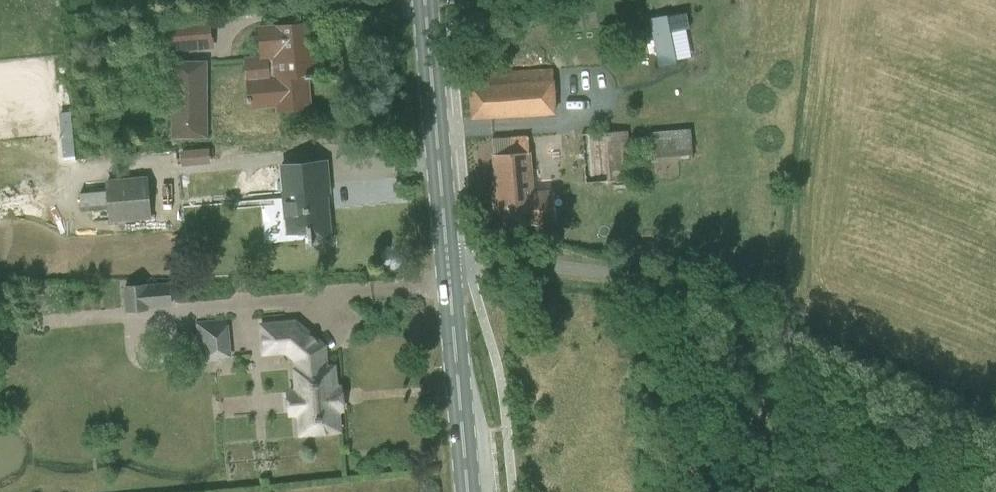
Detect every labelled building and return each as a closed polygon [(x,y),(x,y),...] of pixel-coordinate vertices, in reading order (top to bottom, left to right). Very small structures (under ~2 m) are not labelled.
[(658,66),(675,62),(675,60),(669,32),(685,29),(689,28),(686,11),(649,19),(658,66)] [(172,53),(214,49),(213,36),(211,37),(209,17),(169,20),(172,53)] [(276,113),(312,109),(309,77),(311,77),(311,75),(320,75),(318,51),(312,52),(310,21),(276,24),(275,22),(257,24),(260,56),(244,57),(248,110),(275,108),(276,113)] [(617,46),(569,48),(569,69),(618,67),(617,46)] [(171,139),(208,139),(207,61),(170,61),(171,139)] [(554,70),(489,73),(469,74),(472,117),(556,113),(554,70)] [(690,128),(649,132),(651,163),(692,159),(690,128)] [(585,183),(630,179),(626,130),(581,134),(585,183)] [(530,166),(528,136),(492,138),(499,226),(555,223),(553,191),(532,192),(531,192),(530,166)] [(308,245),(332,243),(328,195),(331,195),(328,160),(278,164),(285,235),(298,234),(298,236),(308,236),(308,245)] [(78,193),(80,211),(107,209),(109,223),(151,219),(147,176),(105,180),(106,191),(78,193)] [(146,285),(146,284),(124,285),(125,312),(148,310),(148,307),(146,285)] [(226,320),(194,321),(197,361),(229,358),(226,320)] [(295,322),(258,325),(260,355),(283,353),(294,363),(294,366),(291,366),(292,386),(286,387),(289,416),(296,415),(298,433),(338,430),(337,408),(341,408),(340,387),(335,388),(333,366),(325,367),(323,346),(295,322)]
